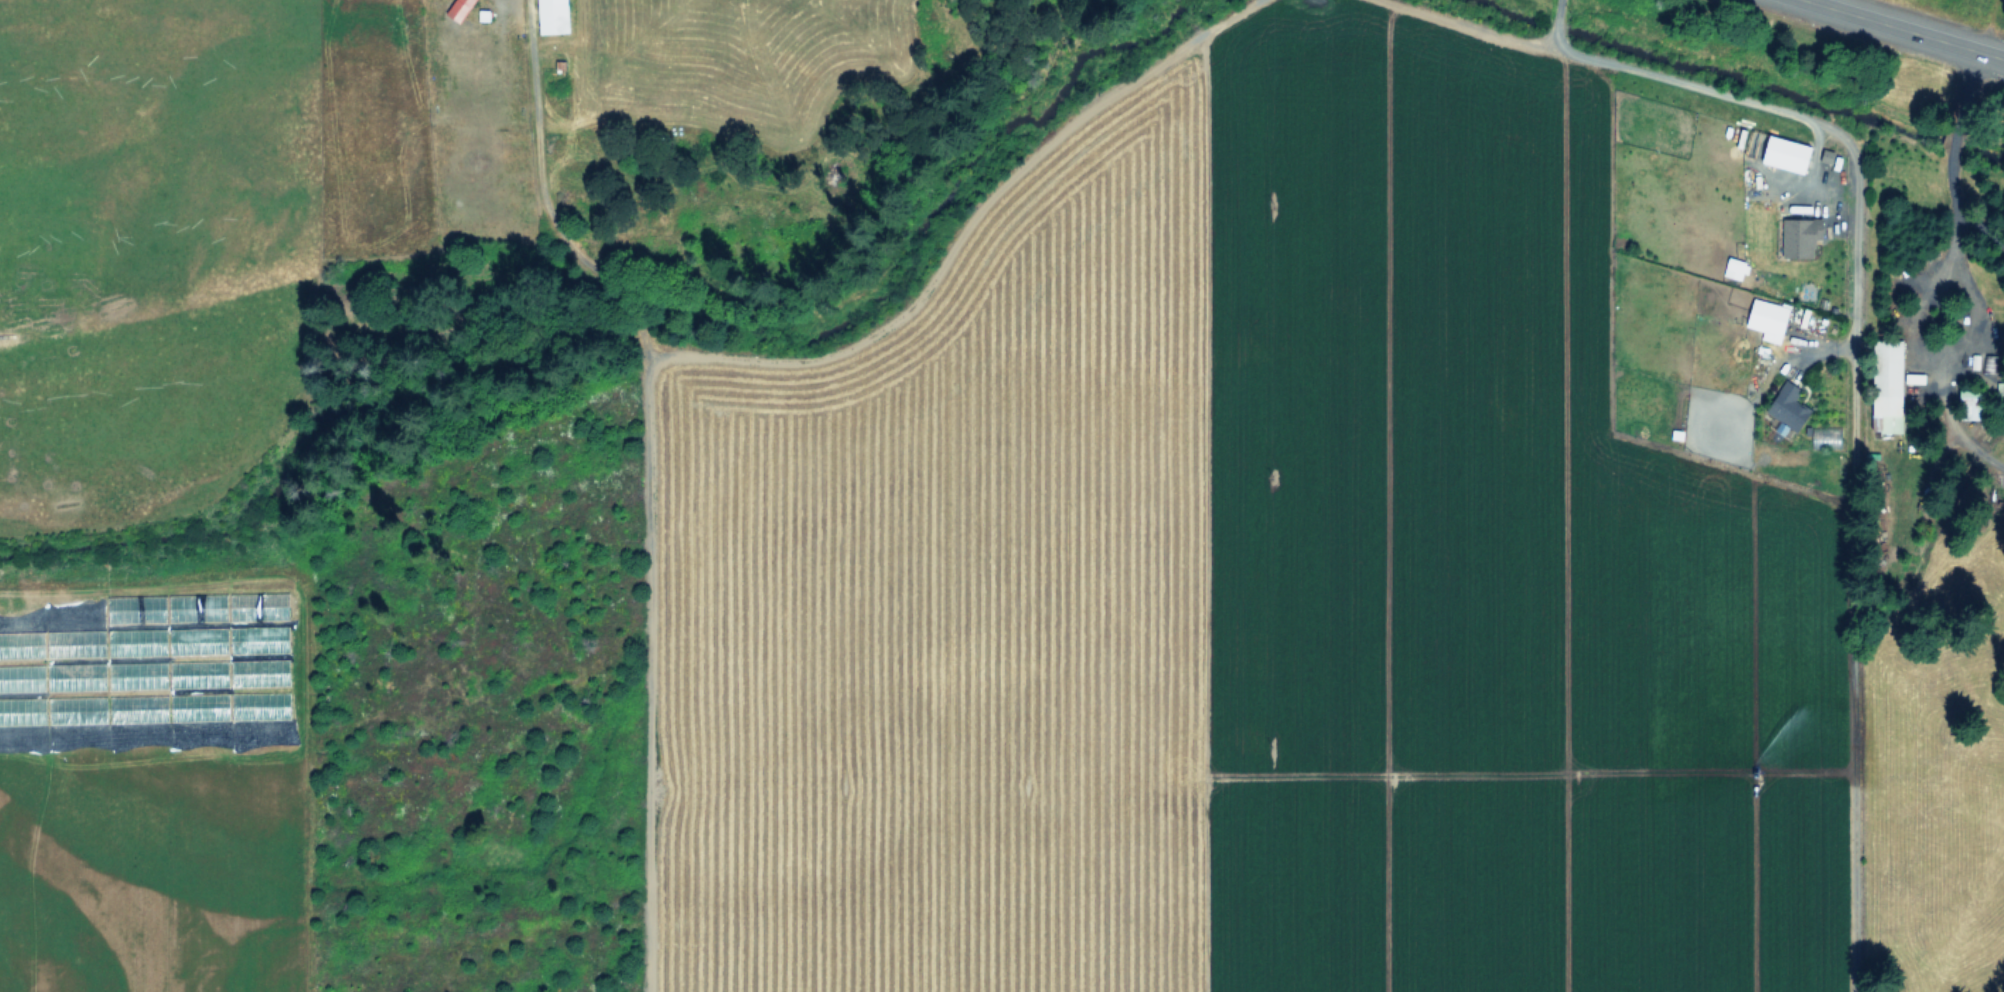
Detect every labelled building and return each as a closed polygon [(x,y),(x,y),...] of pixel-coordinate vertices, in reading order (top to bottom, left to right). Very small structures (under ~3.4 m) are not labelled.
[(446,12),(461,22),(476,0),(454,0),(446,12)] [(541,33),(571,32),(570,0),(540,0),(541,33)] [(1805,144),(1762,134),(1755,161),(1798,172),(1805,144)] [(1778,257),(1810,257),(1809,239),(1820,239),(1820,218),(1777,218),(1778,257)] [(1758,338),(1775,343),(1787,304),(1779,301),(1778,305),(1749,296),(1740,324),(1760,331),(1758,338)] [(1898,431),(1897,344),(1869,344),(1869,413),(1874,413),(1874,432),(1898,431)] [(1921,373),(1902,373),(1902,382),(1921,382),(1921,373)] [(1798,389),(1782,378),(1760,409),(1777,420),(1771,429),(1778,434),(1784,425),(1793,431),(1806,412),(1790,401),(1798,389)] [(170,594),(228,593),(228,620),(171,621),(170,594)] [(231,594),(289,593),(290,619),(232,620),(231,594)] [(109,596),(167,594),(167,621),(110,622),(109,596)] [(170,627),(227,626),(228,653),(170,654),(170,627)] [(231,627),(288,626),(289,652),(232,653),(231,627)] [(109,629),(166,628),(167,654),(109,655),(109,629)] [(47,631),(105,630),(106,656),(48,658),(47,631)] [(45,657),(0,659),(0,632),(44,631),(45,657)] [(170,660),(227,658),(228,685),(170,686),(170,660)] [(231,659),(288,658),(289,684),(232,686),(231,659)] [(109,661),(166,660),(167,686),(110,688),(109,661)] [(48,663),(105,662),(106,689),(48,690),(48,663)] [(45,690),(0,691),(0,665),(44,663),(45,690)] [(170,693),(228,692),(228,719),(171,720),(170,693)] [(232,693),(289,692),(290,718),(232,720),(232,693)] [(109,695),(167,694),(168,720),(110,721),(109,695)] [(48,697),(106,696),(106,722),(49,724),(48,697)] [(45,723),(0,725),(0,698),(45,697),(45,723)]
